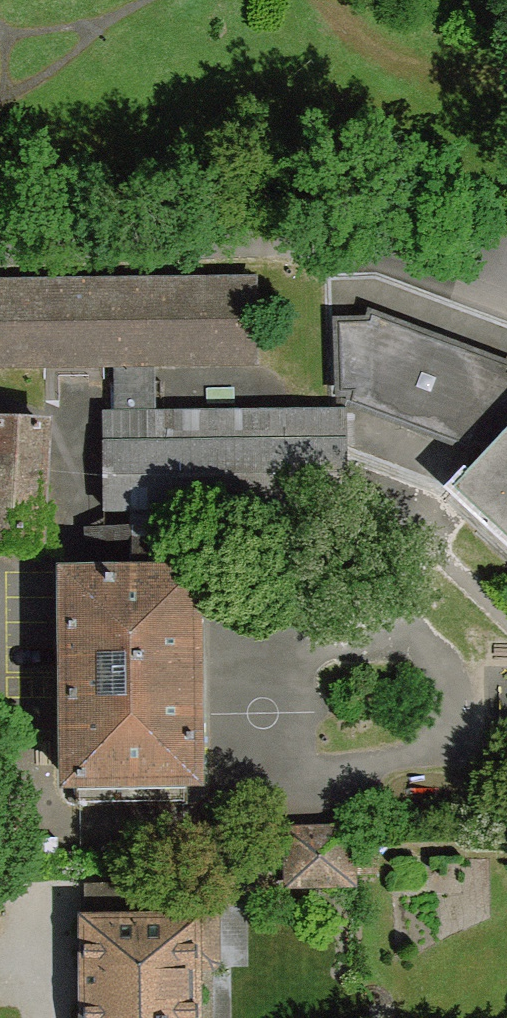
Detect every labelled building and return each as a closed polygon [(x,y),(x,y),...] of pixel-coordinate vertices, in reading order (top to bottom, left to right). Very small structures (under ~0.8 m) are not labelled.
[(0,288),(0,364),(110,362),(155,363),(256,361),(267,279),(0,288)] [(491,451),(506,434),(506,367),(371,314),(369,324),(342,391),(355,391),(352,404),(470,447),(475,436),(491,451)] [(285,431),(284,416),(154,417),(155,363),(110,362),(105,414),(105,433),(285,431)] [(285,431),(105,433),(106,509),(346,505),(346,415),(284,416),(285,431)] [(39,533),(43,426),(0,424),(0,530),(39,533)] [(491,451),(466,477),(495,515),(506,523),(506,434),(491,451)] [(195,579),(67,581),(70,781),(79,781),(80,804),(153,803),(153,781),(196,780),(195,579)] [(351,830),(287,832),(289,886),(353,884),(353,875),(351,830)] [(373,830),(351,830),(353,875),(375,875),(373,830)] [(117,920),(166,920),(166,891),(117,891),(117,920)] [(83,920),(85,1017),(197,1017),(196,921),(166,920),(117,920),(83,920)]
